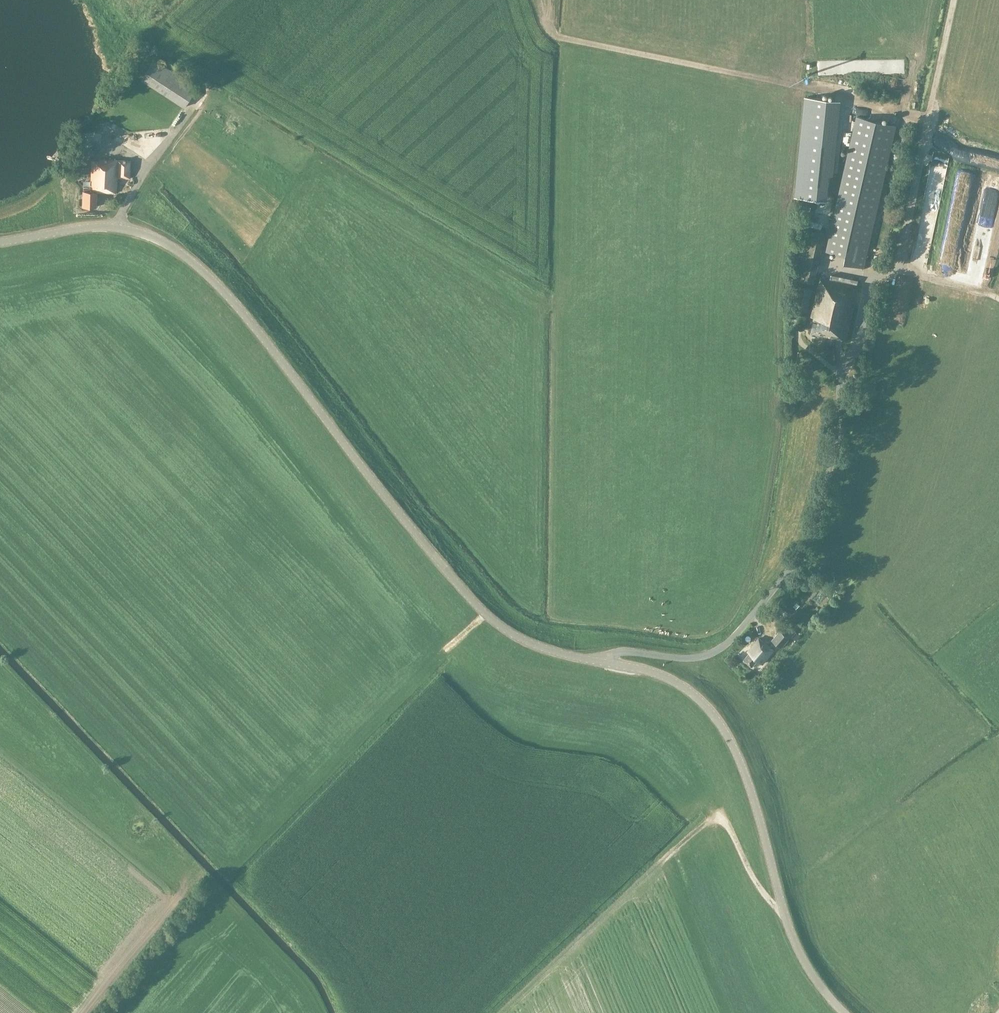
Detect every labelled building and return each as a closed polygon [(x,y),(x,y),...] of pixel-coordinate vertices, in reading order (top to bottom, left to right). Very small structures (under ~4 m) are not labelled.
[(154,59),(140,80),(184,108),(197,87),(154,59)] [(867,62),(868,74),(904,73),(903,60),(867,62)] [(821,75),(834,75),(834,62),(821,62),(821,75)] [(838,112),(827,175),(839,177),(849,114),(838,112)] [(844,259),(859,263),(860,259),(865,260),(896,126),(857,117),(826,251),(845,256),(844,259)] [(124,154),(149,153),(149,149),(165,149),(165,132),(123,134),(124,154)] [(128,161),(90,161),(91,133),(76,133),(75,169),(90,169),(90,187),(82,187),(82,207),(96,207),(96,192),(116,192),(116,177),(128,177),(128,161)] [(824,190),(826,174),(798,171),(796,187),(824,190)] [(915,229),(932,233),(934,223),(917,219),(915,229)] [(811,321),(808,333),(845,341),(858,285),(821,277),(812,317),(814,318),(813,322),(811,321)] [(780,630),(771,640),(781,648),(789,638),(780,630)] [(751,651),(744,659),(752,666),(757,659),(762,664),(773,651),(759,638),(749,650),(751,651)] [(659,674),(661,669),(652,666),(650,670),(659,674)]
